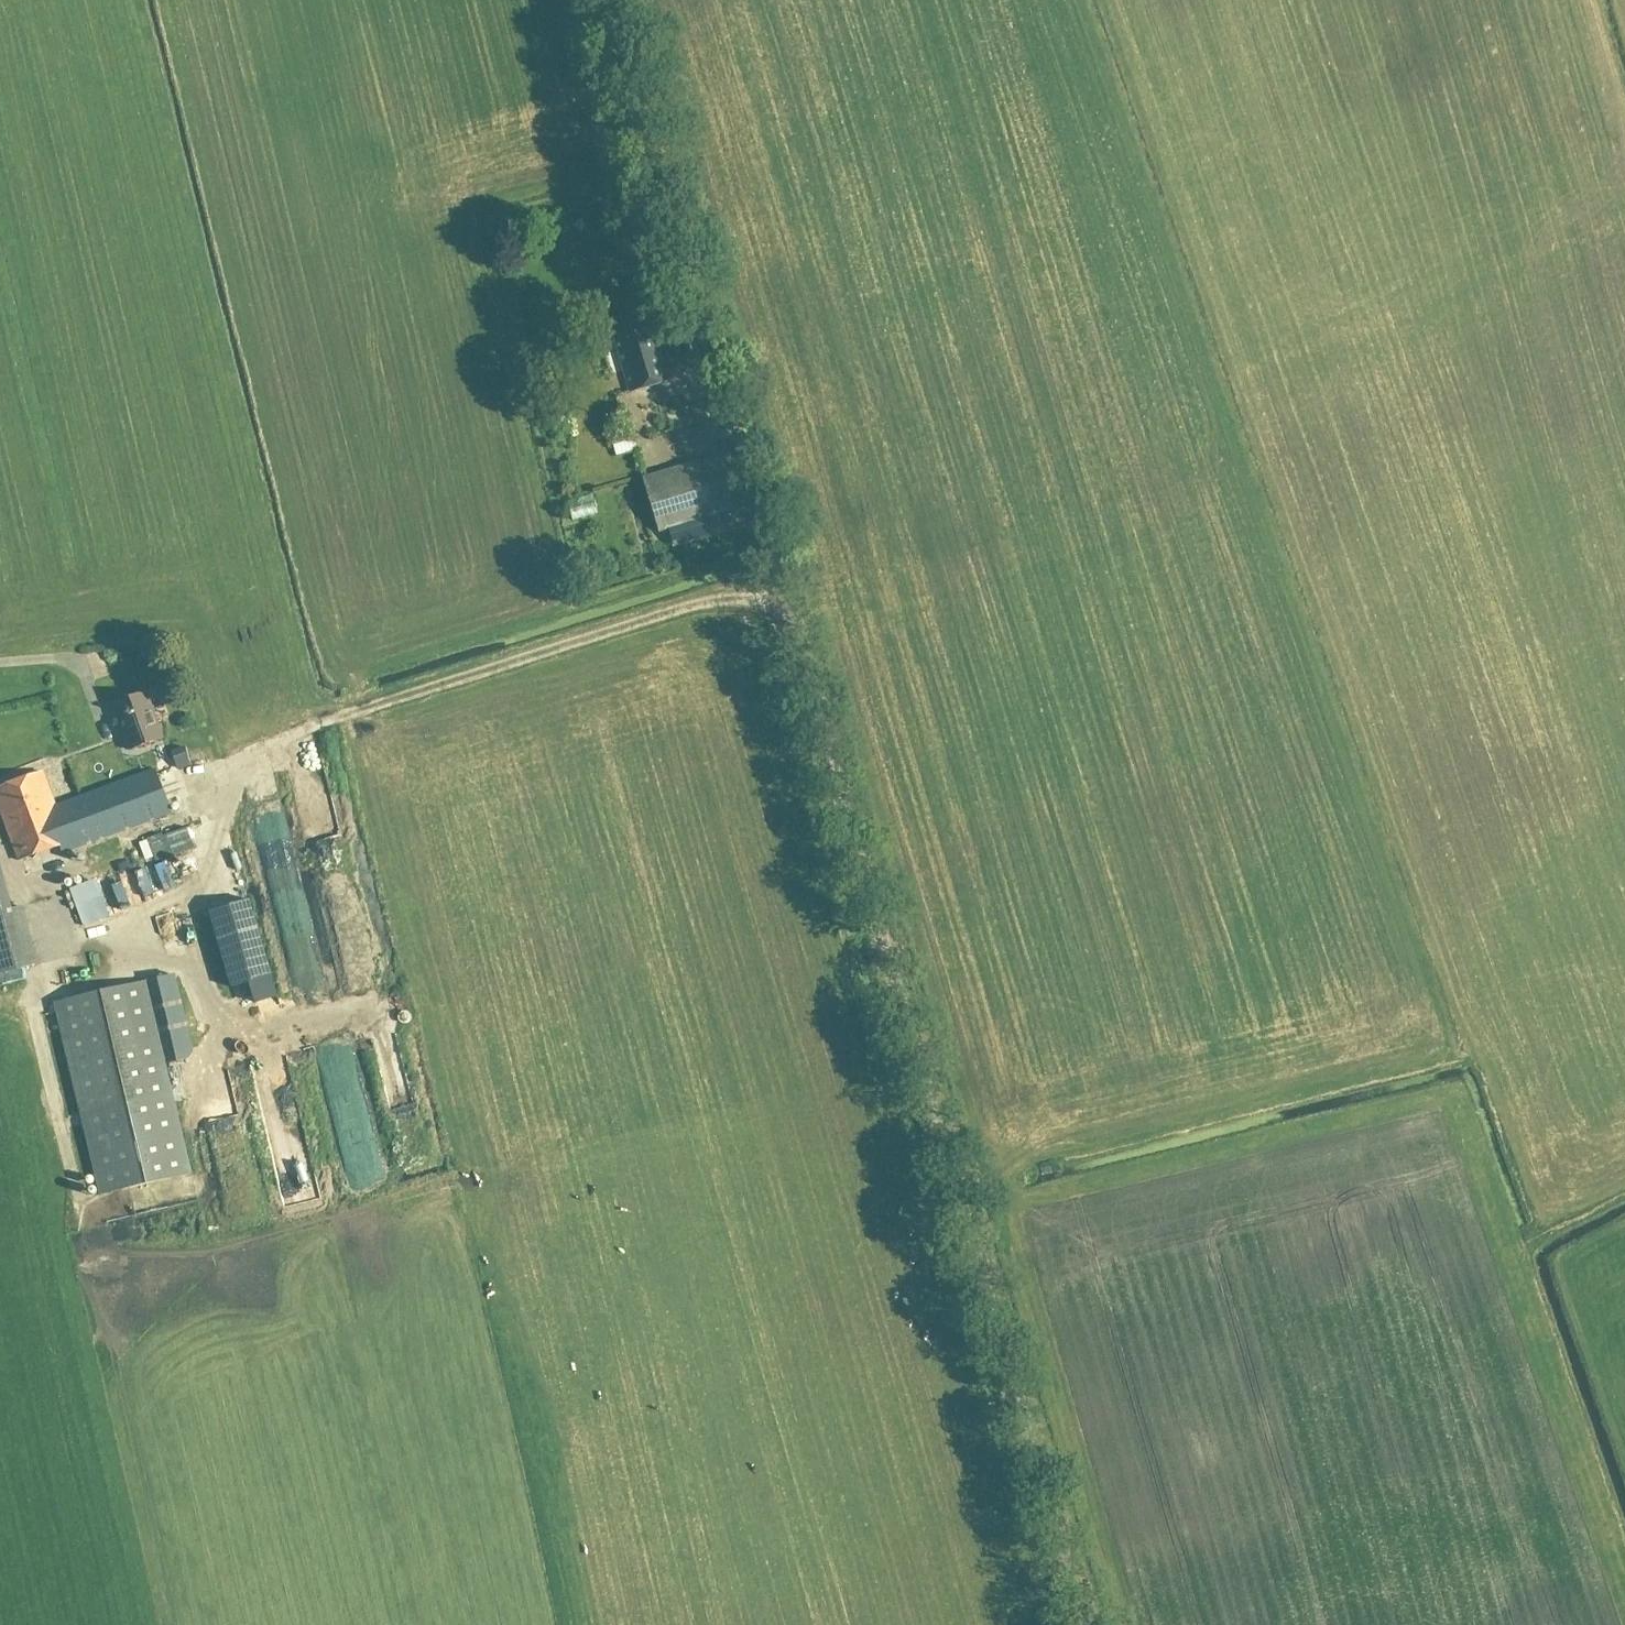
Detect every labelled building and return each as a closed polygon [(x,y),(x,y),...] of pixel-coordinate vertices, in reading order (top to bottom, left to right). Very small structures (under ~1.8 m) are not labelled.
[(673,380),(651,308),(609,321),(631,393),(673,380)] [(701,390),(691,395),(700,419),(711,415),(701,390)] [(639,435),(617,443),(622,456),(643,448),(639,435)] [(738,508),(722,457),(645,481),(661,532),(738,508)] [(129,751),(163,739),(147,694),(114,705),(129,751)] [(176,770),(189,766),(184,752),(172,756),(176,770)] [(156,769),(55,806),(43,772),(0,787),(0,809),(19,861),(61,845),(64,853),(172,814),(156,769)] [(71,890),(86,927),(145,904),(120,838),(87,849),(96,880),(71,890)] [(298,840),(270,845),(290,954),(318,949),(298,840)] [(174,847),(179,862),(192,858),(187,842),(174,847)] [(166,870),(179,864),(172,850),(160,856),(166,870)] [(138,876),(153,871),(149,856),(134,861),(138,876)] [(333,919),(359,917),(356,876),(337,878),(339,894),(332,895),(333,919)] [(8,909),(0,878),(0,911),(8,909)] [(232,989),(271,978),(248,897),(209,908),(232,989)] [(191,1173),(174,1099),(147,983),(57,1004),(84,1120),(101,1194),(191,1173)]
